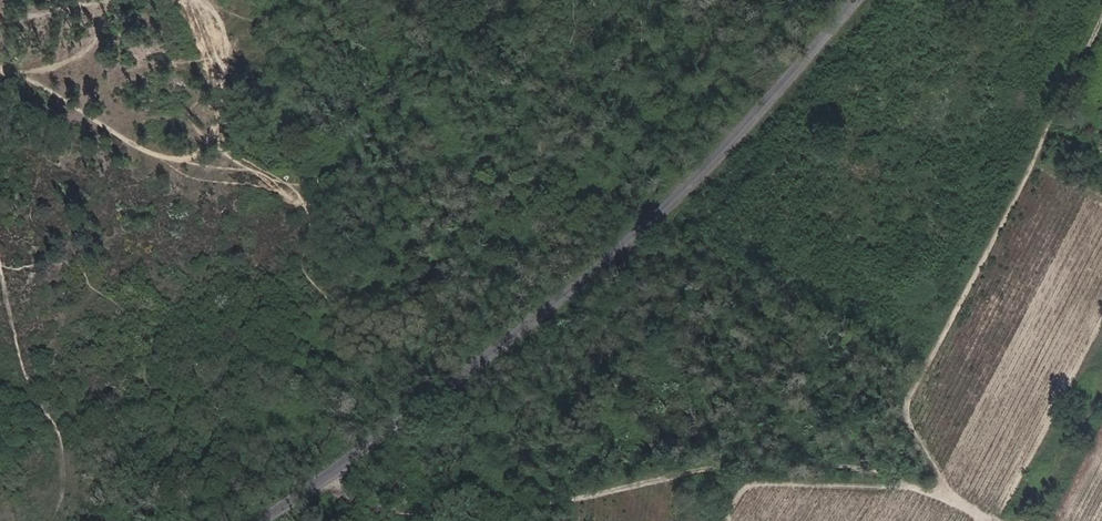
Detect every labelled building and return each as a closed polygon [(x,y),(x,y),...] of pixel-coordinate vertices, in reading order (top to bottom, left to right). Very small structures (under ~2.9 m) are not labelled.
[(991,153),(983,149),(977,158),(985,164),(991,153)]
